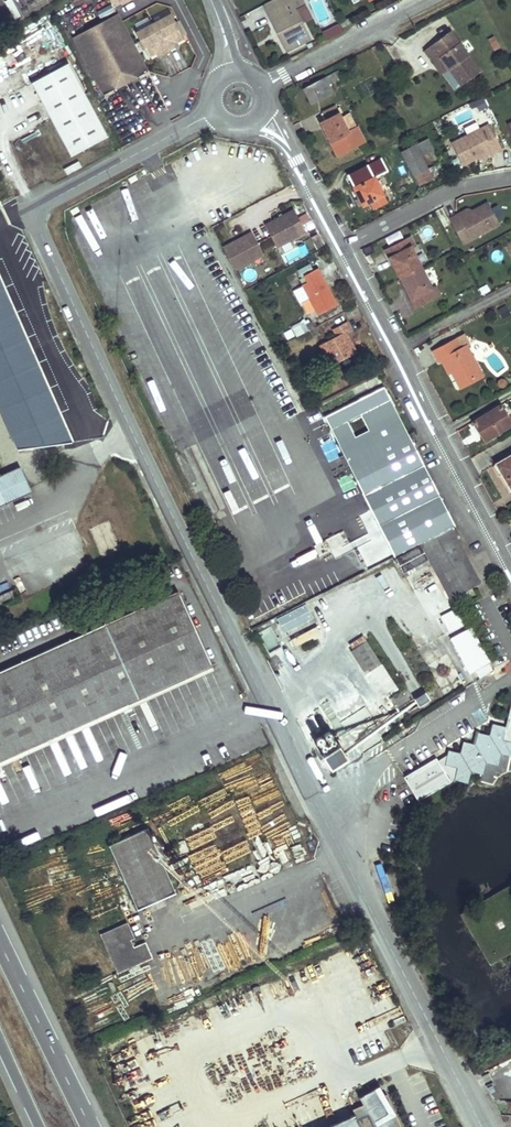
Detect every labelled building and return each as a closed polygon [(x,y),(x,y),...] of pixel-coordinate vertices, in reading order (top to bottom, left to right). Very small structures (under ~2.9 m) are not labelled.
[(114,10),(133,0),(109,0),(114,10)] [(285,0),(255,0),(274,39),(298,27),(291,13),(285,0)] [(298,0),(285,0),(291,13),(302,8),(298,0)] [(107,5),(62,29),(93,86),(137,62),(107,5)] [(174,29),(162,7),(128,25),(140,47),(147,44),(150,49),(168,39),(166,34),(174,29)] [(341,13),(339,9),(330,13),(333,17),(341,13)] [(472,57),(442,18),(417,38),(426,49),(432,45),(441,56),(453,72),(472,57)] [(328,40),(342,34),(338,25),(324,32),(328,40)] [(441,56),(432,45),(426,49),(434,60),(441,56)] [(97,127),(57,54),(28,70),(68,143),(97,127)] [(328,80),(320,65),(299,76),(307,91),(328,80)] [(317,109),(332,101),(329,96),(314,103),(317,109)] [(481,98),(473,102),(478,111),(486,107),(481,98)] [(336,108),(332,101),(317,109),(312,111),(329,144),(355,131),(342,105),(336,108)] [(478,125),(486,121),(482,113),(474,117),(478,125)] [(486,121),(478,125),(474,117),(446,131),(457,152),(472,145),(484,139),(485,142),(494,137),(486,121)] [(426,139),(421,126),(391,141),(406,171),(419,165),(410,147),(426,139)] [(382,162),(376,148),(342,165),(354,189),(362,185),(366,194),(379,187),(369,168),(382,162)] [(429,173),(414,178),(417,186),(432,181),(429,173)] [(452,223),(460,218),(464,226),(491,212),(480,191),(465,199),(453,205),(452,202),(443,207),(452,223)] [(301,226),(289,202),(260,217),(272,241),(301,226)] [(460,218),(452,223),(456,231),(464,226),(460,218)] [(388,246),(398,264),(417,254),(407,237),(415,233),(408,220),(387,231),(394,243),(388,246)] [(246,224),(217,239),(229,263),(259,248),(253,236),(246,224)] [(382,234),(388,246),(394,243),(387,231),(382,234)] [(303,249),(306,255),(322,246),(319,240),(303,249)] [(398,264),(407,279),(413,276),(420,288),(438,278),(433,269),(427,272),(417,254),(398,264)] [(303,277),(300,270),(294,273),(297,279),(303,277)] [(407,279),(413,291),(420,288),(413,276),(407,279)] [(304,292),(297,279),(287,284),(294,297),(304,292)] [(309,337),(312,342),(340,325),(334,314),(319,322),(324,329),(309,337)] [(340,325),(312,342),(319,357),(349,341),(340,325)] [(431,351),(437,348),(452,376),(474,365),(458,335),(452,338),(447,328),(425,339),(431,351)] [(322,406),(392,548),(418,535),(448,520),(451,518),(382,376),(322,406)] [(509,409),(500,390),(465,408),(475,427),(509,409)] [(417,414),(410,418),(413,423),(420,420),(417,414)] [(485,451),(490,460),(495,456),(504,473),(510,469),(510,436),(485,451)] [(419,537),(394,550),(401,565),(427,552),(429,556),(434,553),(452,588),(472,578),(460,555),(464,552),(448,520),(418,535),(419,537)] [(477,576),(464,552),(460,555),(472,578),(477,576)] [(447,591),(452,588),(434,553),(429,556),(447,591)] [(0,658),(0,749),(204,656),(170,581),(0,658)] [(440,616),(446,632),(463,626),(457,610),(440,616)] [(316,614),(287,629),(291,637),(320,622),(316,614)] [(318,626),(299,633),(303,642),(321,635),(318,626)] [(472,626),(449,637),(468,676),(491,664),(472,626)] [(377,655),(368,661),(383,686),(391,681),(377,655)] [(403,679),(385,690),(392,701),(410,690),(403,679)] [(508,686),(500,722),(486,719),(484,731),(472,729),(470,741),(457,738),(455,750),(443,748),(440,759),(452,762),(450,772),(463,775),(463,772),(487,777),(494,772),(498,768),(502,766),(509,765),(510,765),(510,686),(508,686)] [(421,709),(432,702),(427,693),(415,700),(421,709)] [(348,715),(352,725),(370,719),(366,708),(348,715)] [(309,728),(319,742),(330,734),(333,732),(324,718),(309,728)] [(338,746),(330,734),(319,742),(327,754),(338,746)] [(343,752),(326,763),(335,776),(352,765),(343,752)] [(144,809),(102,827),(132,893),(174,874),(144,809)] [(274,846),(282,864),(293,859),(285,841),(274,846)] [(489,896),(486,898),(481,900),(477,904),(473,909),(472,914),(471,919),(471,924),(473,928),(475,933),(479,938),(484,940),(485,940),(490,942),(495,942),(501,941),(506,939),(510,935),(510,894),(503,881),(501,885),(498,897),(495,896),(489,896)] [(510,937),(510,935),(506,939),(501,941),(495,942),(490,942),(485,940),(484,940),(479,938),(475,933),(473,928),(471,924),(471,919),(472,914),(473,909),(477,904),(481,900),(486,898),(489,896),(495,896),(498,897),(501,885),(460,912),(487,953),(510,937)] [(113,960),(143,946),(136,930),(128,933),(125,925),(130,923),(122,906),(95,918),(113,960)] [(355,922),(349,925),(352,931),(358,928),(355,922)] [(141,928),(136,930),(143,946),(149,944),(141,928)] [(382,1089),(357,1098),(364,1115),(334,1126),(397,1126),(382,1089)]
